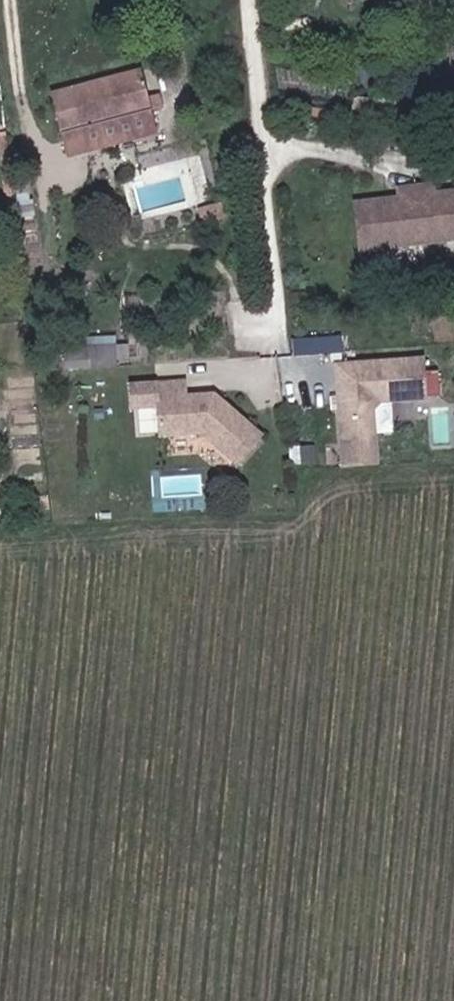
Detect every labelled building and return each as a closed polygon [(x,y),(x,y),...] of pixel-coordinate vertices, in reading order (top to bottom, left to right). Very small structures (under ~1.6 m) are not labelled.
[(157,129),(144,69),(55,89),(65,137),(84,133),(87,144),(157,129)] [(359,252),(453,239),(453,183),(351,196),(359,252)] [(294,335),(294,352),(343,352),(343,335),(294,335)] [(130,366),(130,338),(67,337),(67,365),(130,366)] [(437,396),(436,357),(337,361),(340,434),(373,433),(372,405),(377,398),(437,396)] [(261,440),(215,398),(211,403),(200,403),(199,398),(187,399),(187,384),(128,384),(131,410),(156,409),(160,438),(201,436),(236,468),(261,440)] [(378,431),(390,430),(388,403),(376,404),(378,431)]
